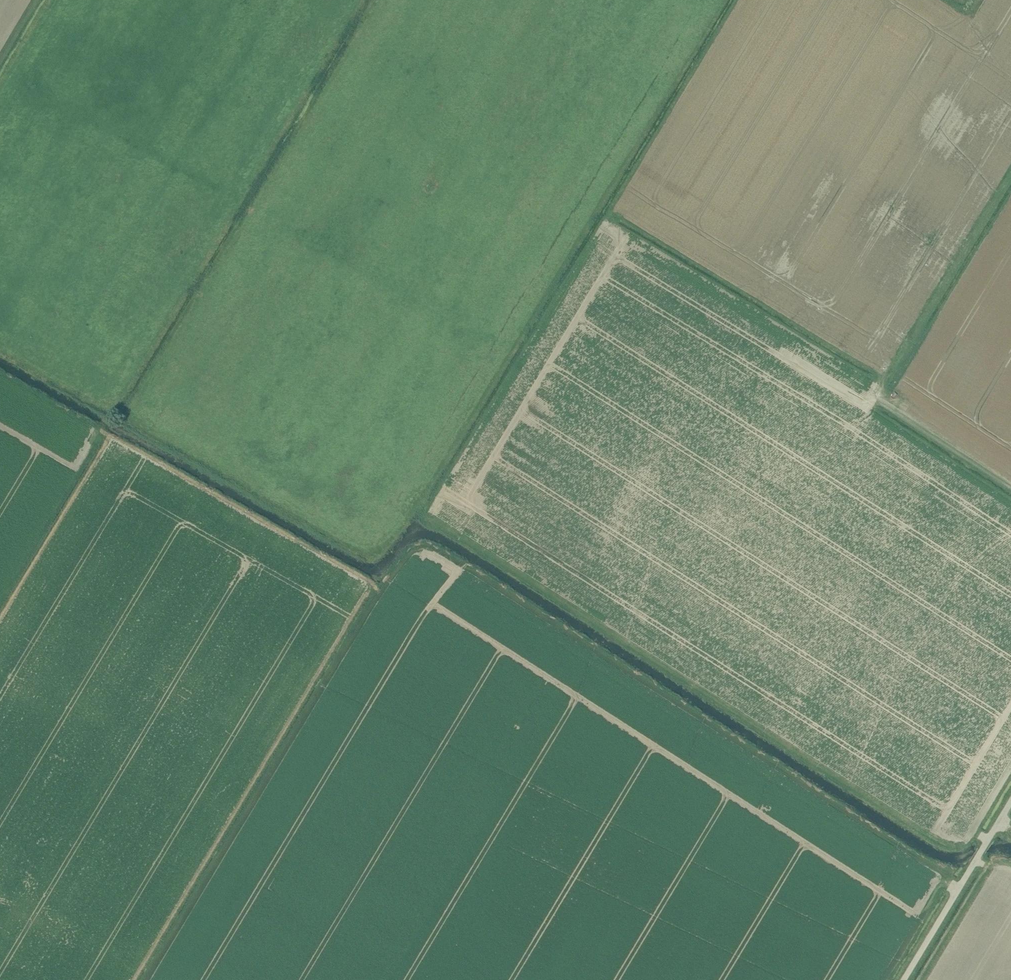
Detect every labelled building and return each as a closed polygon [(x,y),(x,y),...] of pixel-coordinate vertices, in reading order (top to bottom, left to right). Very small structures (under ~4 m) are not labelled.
[(684,715),(699,722),(703,713),(701,712),(702,709),(693,705),(691,710),(687,708),(690,702),(685,700),(682,707),(686,710),(684,715)]
